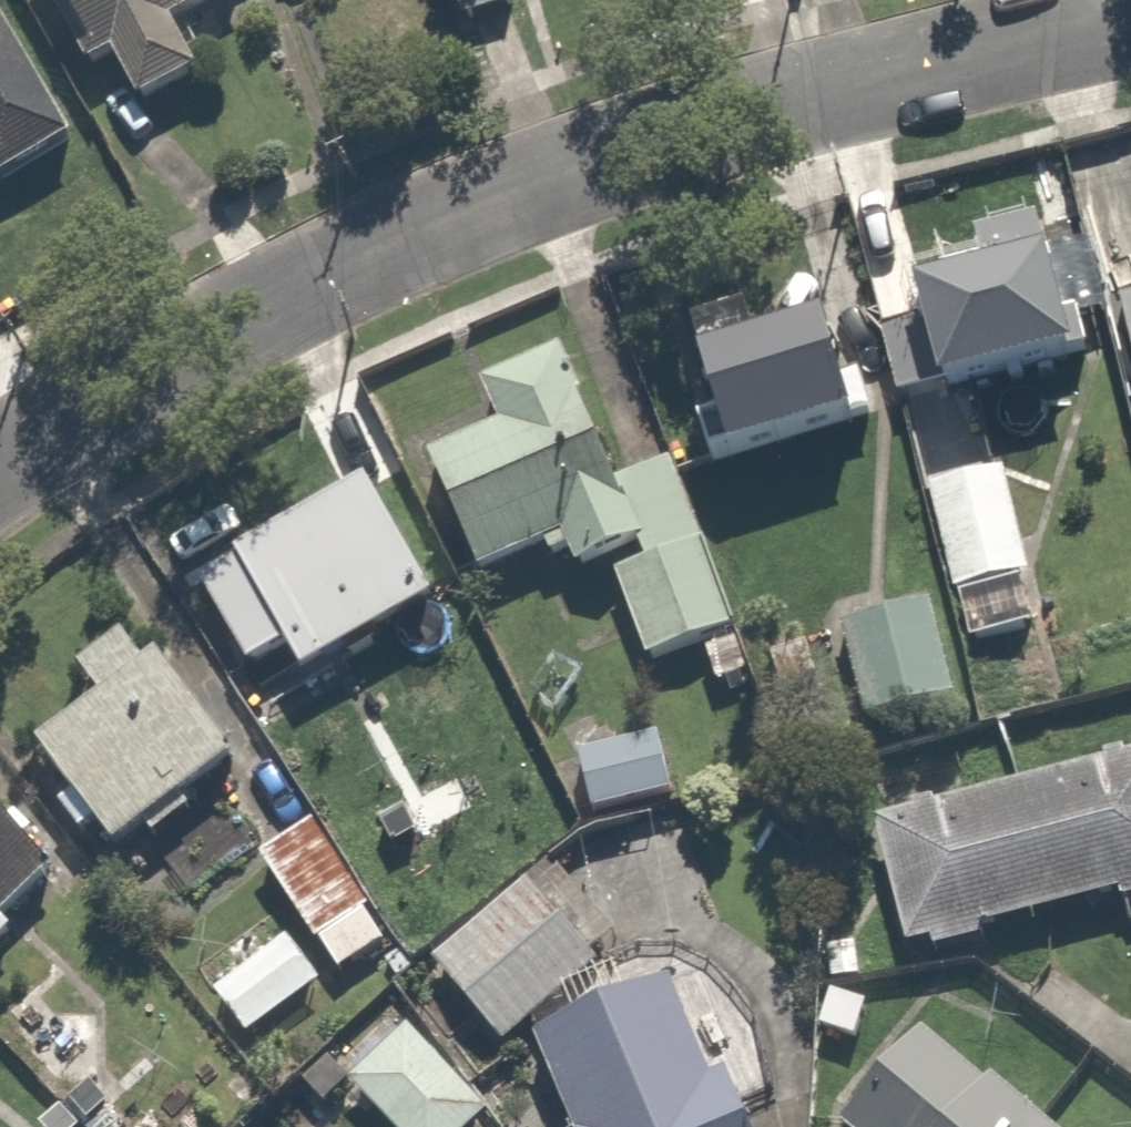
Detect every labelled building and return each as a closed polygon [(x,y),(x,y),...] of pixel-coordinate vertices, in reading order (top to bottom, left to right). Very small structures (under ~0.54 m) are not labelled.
[(99,73),(130,128),(217,79),(185,24),(228,0),(57,0),(99,73)] [(463,16),(509,0),(457,0),(463,16)] [(0,17),(0,174),(1,176),(64,144),(0,17)] [(1108,309),(1130,403),(1130,191),(1082,203),(1108,309)] [(976,248),(989,285),(930,305),(963,400),(1092,356),(1071,294),(1047,224),(976,248)] [(841,324),(707,368),(741,471),(875,427),(841,324)] [(732,644),(683,471),(604,493),(567,361),(494,382),(509,435),(439,455),(473,574),(606,536),(644,669),(732,644)] [(1001,466),(928,492),(967,601),(1039,575),(1001,466)] [(207,588),(256,674),(288,656),(312,699),(471,610),(399,481),(207,588)] [(922,606),(835,634),(868,737),(955,710),(922,606)] [(86,682),(105,709),(44,754),(119,860),(154,834),(182,872),(244,826),(209,778),(249,749),(180,655),(153,674),(134,647),(86,682)] [(671,733),(577,753),(592,824),(686,804),(671,733)] [(872,835),(903,954),(1130,895),(1130,767),(872,835)] [(0,821),(0,915),(47,866),(0,821)] [(302,825),(254,861),(338,972),(386,936),(302,825)] [(614,930),(542,860),(436,970),(508,1039),(614,930)] [(656,987),(540,1028),(575,1126),(738,1126),(729,1100),(700,1110),(656,987)] [(344,1088),(376,1126),(472,1126),(492,1111),(420,1025),(344,1088)] [(928,1042),(851,1126),(1021,1126),(928,1042)]
